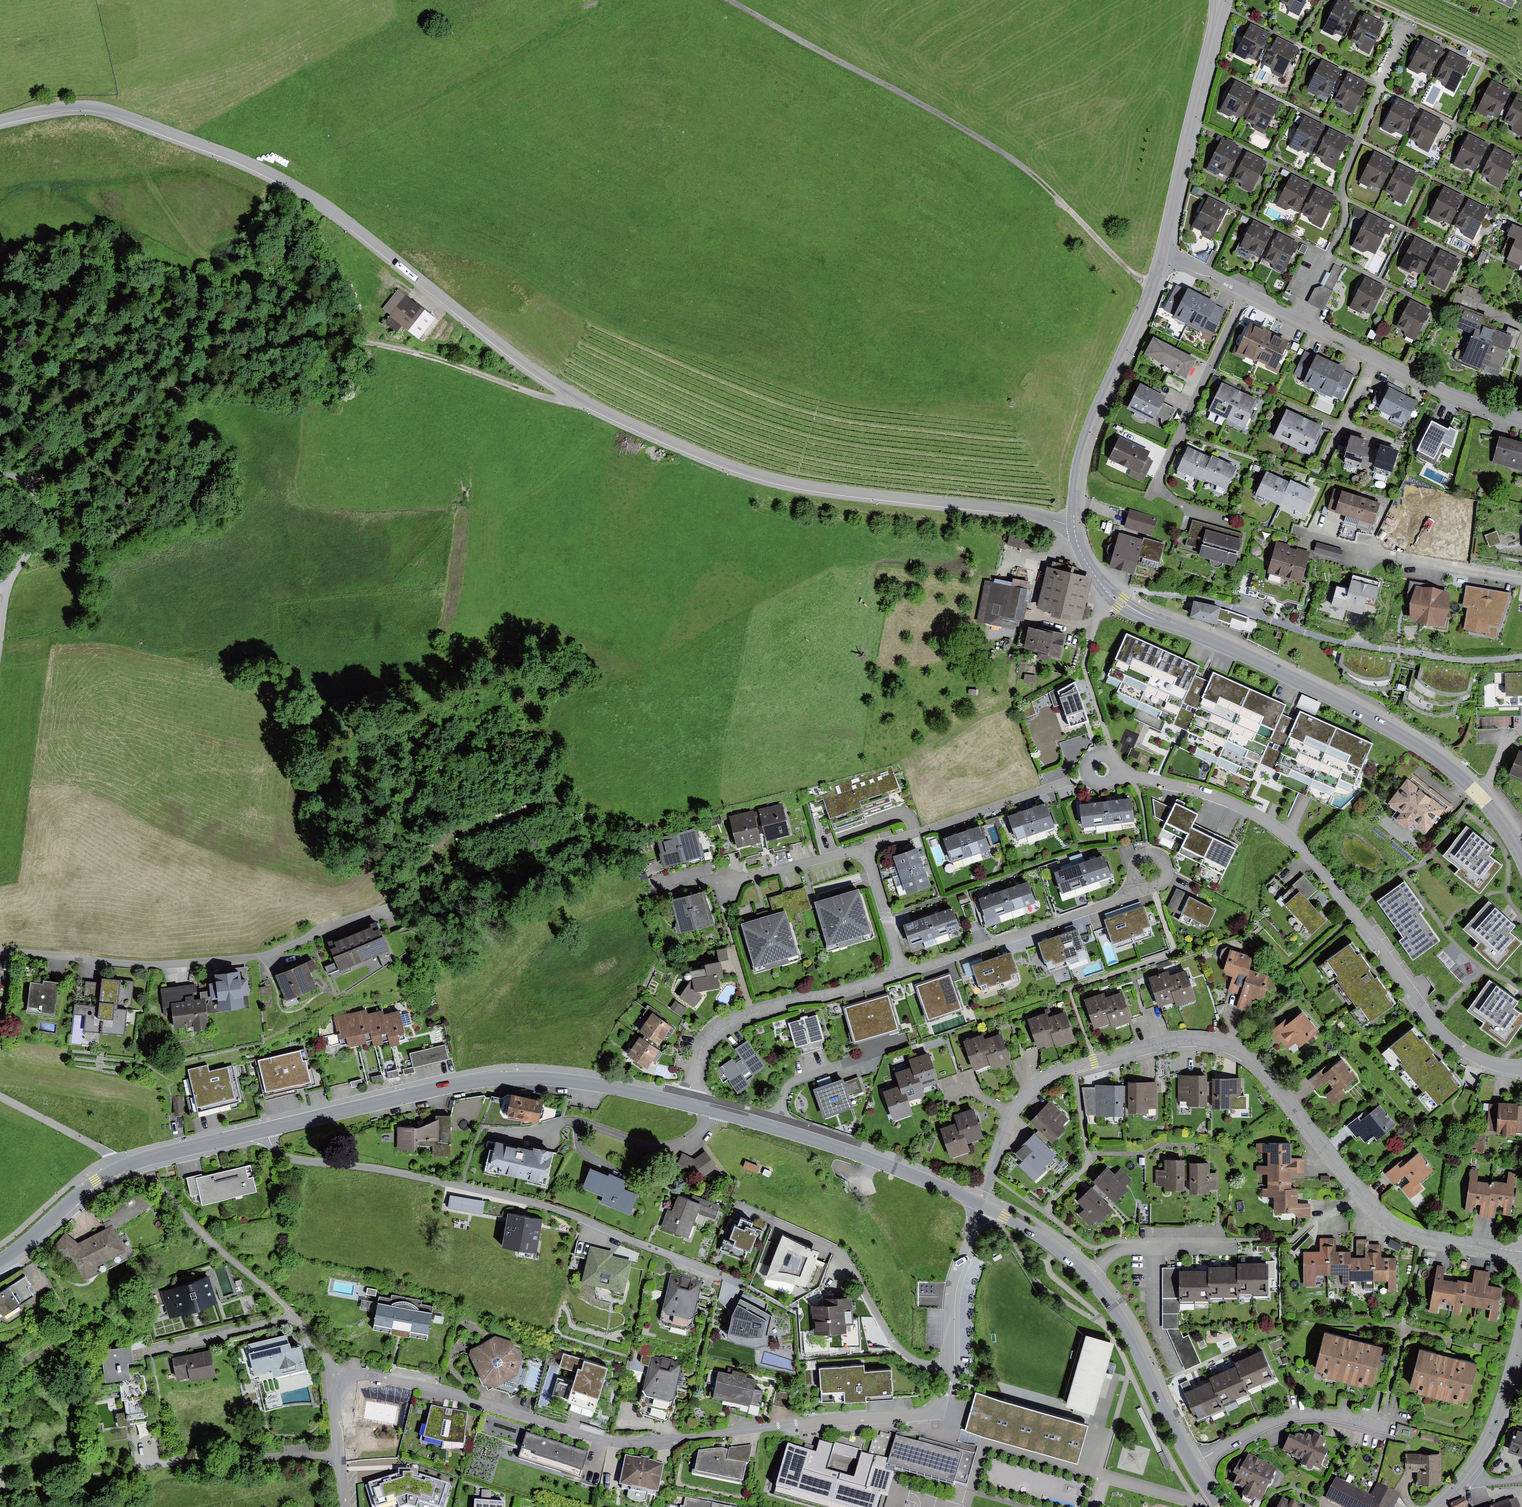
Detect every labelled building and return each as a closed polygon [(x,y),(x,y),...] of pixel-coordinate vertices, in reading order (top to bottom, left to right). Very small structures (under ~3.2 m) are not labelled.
[(1280,1),(1288,5),(1289,10),(1299,15),(1307,0),(1280,0),(1280,1)] [(1348,0),(1343,0),(1342,0),(1337,0),(1322,30),(1332,35),(1337,33),(1345,36),(1358,8),(1352,5),(1353,3),(1348,0)] [(1511,8),(1515,1),(1513,0),(1494,0),(1511,8)] [(1385,22),(1365,12),(1351,40),(1358,43),(1359,48),(1369,53),(1385,22)] [(1272,33),(1251,22),(1235,53),(1245,58),(1249,57),(1257,61),(1272,33)] [(1297,46),(1277,36),(1263,63),(1271,67),(1272,72),(1281,77),(1297,46)] [(1424,37),(1408,68),(1418,73),(1423,71),(1430,75),(1444,47),(1424,37)] [(1471,60),(1450,50),(1436,78),(1444,81),(1445,87),(1455,92),(1471,60)] [(1342,69),(1322,59),(1306,90),(1316,95),(1321,93),(1328,96),(1342,69)] [(1368,82),(1348,72),(1334,99),(1342,103),(1343,108),(1353,113),(1368,82)] [(1235,79),(1219,111),(1229,116),(1234,113),(1241,117),(1255,90),(1235,79)] [(1492,80),(1476,111),(1486,115),(1490,113),(1498,117),(1512,90),(1492,80)] [(1280,102),(1259,92),(1245,120),(1253,124),(1255,129),(1264,133),(1280,102)] [(1504,120),(1512,124),(1512,131),(1521,136),(1521,135),(1521,94),(1518,92),(1504,120)] [(1397,97),(1382,128),(1391,133),(1397,131),(1404,135),(1418,108),(1397,97)] [(1424,110),(1410,138),(1418,142),(1419,147),(1428,152),(1444,120),(1424,110)] [(1325,125),(1305,115),(1303,118),(1300,124),(1289,146),(1298,151),(1303,149),(1311,153),(1325,125)] [(1300,124),(1303,118),(1298,115),(1295,121),(1300,124)] [(1350,137),(1329,127),(1315,155),(1323,159),(1324,164),(1334,169),(1350,137)] [(1469,133),(1453,165),(1462,169),(1467,167),(1475,171),(1489,143),(1469,133)] [(1226,140),(1222,138),(1206,169),(1215,174),(1220,172),(1228,176),(1243,148),(1235,144),(1236,143),(1226,139),(1226,140)] [(1495,146),(1481,174),(1489,178),(1490,183),(1500,188),(1516,156),(1495,146)] [(1267,161),(1247,150),(1233,178),(1241,182),(1242,187),(1251,192),(1267,161)] [(1395,160),(1374,150),(1359,181),(1369,186),(1373,184),(1381,188),(1395,160)] [(1399,163),(1385,190),(1393,194),(1394,199),(1404,204),(1420,173),(1399,163)] [(1283,168),(1280,173),(1287,177),(1290,171),(1283,168)] [(1291,173),(1276,205),(1286,210),(1290,207),(1298,211),(1312,184),(1291,173)] [(1465,196),(1445,185),(1429,217),(1438,222),(1443,220),(1451,224),(1465,196)] [(1194,186),(1191,192),(1197,195),(1200,189),(1194,186)] [(1337,196),(1317,186),(1303,214),(1310,218),(1311,223),(1321,228),(1337,196)] [(1229,206),(1208,196),(1193,226),(1201,230),(1202,236),(1212,240),(1229,206)] [(1469,198),(1455,226),(1463,229),(1464,234),(1473,239),(1489,208),(1469,198)] [(1362,220),(1366,212),(1354,206),(1353,216),(1362,220)] [(1493,207),(1489,215),(1493,218),(1498,210),(1493,207)] [(1369,212),(1351,246),(1363,252),(1368,250),(1375,254),(1386,233),(1389,235),(1393,228),(1389,226),(1390,223),(1369,212)] [(1242,215),(1240,220),(1246,223),(1249,218),(1242,215)] [(1273,229),(1253,219),(1240,246),(1238,245),(1235,250),(1236,254),(1248,260),(1252,253),(1259,257),(1273,229)] [(1512,223),(1507,235),(1509,236),(1501,255),(1507,258),(1504,264),(1521,272),(1521,228),(1512,223)] [(1299,241),(1278,231),(1264,260),(1272,263),(1273,268),(1283,273),(1299,241)] [(1412,236),(1397,267),(1407,272),(1412,271),(1419,274),(1433,246),(1412,236)] [(1302,243),(1299,251),(1304,253),(1308,246),(1302,243)] [(1457,259),(1437,250),(1425,276),(1433,280),(1434,286),(1443,290),(1457,259)] [(1342,268),(1334,264),(1324,286),(1332,290),(1342,268)] [(1365,276),(1350,307),(1359,312),(1364,310),(1372,314),(1386,286),(1365,276)] [(1174,314),(1187,289),(1176,284),(1164,309),(1174,314)] [(1332,290),(1324,286),(1322,285),(1315,288),(1307,303),(1323,310),(1333,291),(1332,290)] [(1478,370),(1494,329),(1486,326),(1489,318),(1472,311),(1480,293),(1465,286),(1461,296),(1455,293),(1448,312),(1456,315),(1450,328),(1469,336),(1459,362),(1478,370)] [(1187,323),(1202,294),(1188,287),(1187,289),(1173,316),(1187,323)] [(441,319),(400,292),(386,313),(426,341),(441,319)] [(1202,294),(1187,323),(1202,331),(1215,304),(1216,302),(1202,294)] [(1410,298),(1396,326),(1404,330),(1405,336),(1415,341),(1431,309),(1410,298)] [(1225,309),(1215,304),(1203,330),(1213,335),(1225,309)] [(1257,360),(1270,331),(1266,329),(1267,326),(1261,324),(1260,326),(1250,321),(1239,346),(1236,344),(1231,353),(1244,359),(1246,356),(1256,361),(1257,360)] [(1494,329),(1478,370),(1494,376),(1508,341),(1516,345),(1521,333),(1508,328),(1506,334),(1494,329)] [(1270,331),(1257,360),(1266,364),(1265,367),(1277,373),(1282,364),(1278,362),(1289,339),(1270,331)] [(1371,331),(1368,337),(1374,340),(1377,334),(1371,331)] [(1194,356),(1149,334),(1140,352),(1184,374),(1194,356)] [(1377,334),(1374,340),(1379,343),(1382,337),(1377,334)] [(1304,379),(1316,355),(1305,350),(1294,374),(1304,379)] [(1331,360),(1317,353),(1316,355),(1304,379),(1303,383),(1317,390),(1331,360)] [(1346,367),(1331,360),(1317,390),(1332,397),(1333,395),(1345,370),(1346,367)] [(1354,375),(1345,370),(1333,395),(1342,399),(1354,375)] [(1225,418),(1237,389),(1219,381),(1206,410),(1225,418)] [(1163,394),(1135,382),(1125,405),(1133,408),(1130,414),(1164,428),(1173,407),(1159,401),(1163,394)] [(1418,401),(1390,386),(1378,409),(1392,416),(1390,420),(1402,427),(1405,423),(1406,423),(1418,401)] [(1244,426),(1256,398),(1237,389),(1225,418),(1244,426)] [(1290,444),(1302,416),(1283,407),(1270,435),(1290,444)] [(1310,453),(1322,425),(1302,416),(1290,444),(1310,453)] [(1449,427),(1432,419),(1417,449),(1419,450),(1417,456),(1435,464),(1444,446),(1453,448),(1459,429),(1464,422),(1454,417),(1449,427)] [(1147,447),(1115,434),(1105,457),(1128,466),(1125,473),(1142,480),(1151,459),(1144,456),(1147,447)] [(1363,471),(1370,448),(1365,447),(1367,440),(1346,434),(1339,459),(1342,460),(1341,464),(1363,471)] [(1500,435),(1493,463),(1521,470),(1521,441),(1500,435)] [(1370,448),(1363,471),(1387,478),(1395,451),(1377,446),(1376,450),(1370,448)] [(1198,477),(1207,457),(1184,447),(1174,470),(1197,480),(1198,477)] [(1207,457),(1198,477),(1224,489),(1235,466),(1208,455),(1207,457)] [(1278,503),(1288,482),(1264,471),(1253,494),(1277,505),(1278,503)] [(1288,482),(1278,503),(1302,514),(1313,491),(1289,480),(1288,482)] [(1377,504),(1332,489),(1325,512),(1370,526),(1377,504)] [(1156,519),(1130,511),(1125,527),(1151,535),(1156,519)] [(1243,534),(1192,520),(1186,545),(1201,549),(1199,556),(1210,559),(1210,562),(1212,565),(1215,567),(1218,567),(1222,565),(1223,562),(1235,565),(1243,534)] [(1497,529),(1485,533),(1489,545),(1502,541),(1497,529)] [(1119,533),(1109,567),(1134,574),(1139,556),(1160,562),(1165,543),(1144,537),(1143,540),(1119,533)] [(1291,545),(1277,541),(1268,571),(1301,581),(1310,552),(1297,548),(1296,549),(1290,547),(1291,545)] [(1342,550),(1317,543),(1314,552),(1340,559),(1342,550)] [(1050,567),(1046,566),(1036,609),(1053,613),(1052,616),(1071,621),(1071,618),(1081,620),(1090,584),(1075,580),(1078,567),(1052,560),(1050,567)] [(1311,584),(1301,581),(1268,571),(1245,565),(1237,592),(1264,600),(1267,598),(1268,596),(1274,597),(1277,602),(1283,604),(1288,602),(1304,606),(1311,584)] [(1349,589),(1337,586),(1329,617),(1344,622),(1347,611),(1362,615),(1367,596),(1377,599),(1381,581),(1353,574),(1349,589)] [(1013,577),(1011,586),(1028,589),(1030,581),(1013,577)] [(1011,586),(986,580),(977,621),(1014,629),(1020,620),(1023,621),(1027,602),(1030,602),(1033,590),(1028,589),(1011,586)] [(1433,585),(1409,581),(1406,597),(1411,598),(1409,604),(1410,622),(1447,629),(1449,610),(1449,592),(1433,587),(1433,585)] [(1508,597),(1465,588),(1461,609),(1466,610),(1461,632),(1498,640),(1508,597)] [(1220,605),(1194,599),(1190,614),(1216,622),(1218,617),(1222,618),(1220,623),(1244,632),(1247,620),(1220,608),(1220,605)] [(1091,607),(1085,605),(1082,617),(1088,619),(1091,607)] [(1065,635),(1029,627),(1029,630),(1020,628),(1016,648),(1037,653),(1036,658),(1051,661),(1052,657),(1060,658),(1065,635)] [(1173,723),(1195,675),(1199,665),(1126,632),(1112,666),(1126,673),(1120,688),(1142,698),(1133,717),(1161,729),(1165,720),(1173,723)] [(1005,637),(1005,646),(1015,646),(1015,637),(1005,637)] [(1396,662),(1343,651),(1339,666),(1344,668),(1342,675),(1348,681),(1354,685),(1364,690),(1374,692),(1384,692),(1393,690),(1395,681),(1392,680),(1396,662)] [(1474,673),(1422,661),(1420,672),(1414,671),(1410,691),(1405,690),(1403,702),(1407,706),(1412,710),(1419,714),(1429,717),(1436,718),(1443,718),(1451,717),(1456,716),(1459,704),(1464,703),(1468,702),(1474,673)] [(1259,760),(1280,712),(1285,703),(1213,671),(1208,681),(1195,675),(1173,723),(1187,729),(1178,747),(1195,755),(1200,745),(1242,765),(1239,771),(1251,776),(1259,760)] [(1505,673),(1505,683),(1493,683),(1494,707),(1485,707),(1478,708),(1478,716),(1520,715),(1519,706),(1521,706),(1521,672),(1505,673)] [(1037,675),(1024,674),(1024,681),(1036,683),(1037,675)] [(1075,679),(1058,689),(1057,687),(1049,692),(1054,706),(1062,703),(1067,717),(1071,726),(1084,722),(1086,721),(1089,720),(1075,679)] [(1315,713),(1320,702),(1303,695),(1298,706),(1315,713)] [(1032,701),(1023,707),(1027,716),(1037,713),(1032,701)] [(1340,778),(1354,785),(1374,741),(1301,707),(1295,719),(1280,712),(1259,760),(1283,770),(1278,781),(1328,804),(1340,778)] [(1506,715),(1490,716),(1490,724),(1507,723),(1506,715)] [(1518,751),(1509,773),(1521,778),(1521,753),(1518,751)] [(835,794),(823,797),(835,833),(867,823),(865,816),(907,803),(894,763),(832,784),(835,794)] [(1446,807),(1408,776),(1384,806),(1393,814),(1388,820),(1405,834),(1411,828),(1422,837),(1446,807)] [(1132,795),(1105,798),(1109,831),(1122,829),(1121,821),(1135,819),(1132,795)] [(1105,798),(1079,802),(1082,825),(1095,823),(1097,833),(1109,831),(1105,798)] [(1166,822),(1172,808),(1152,799),(1155,817),(1166,822)] [(1185,840),(1192,825),(1198,814),(1183,807),(1185,803),(1177,799),(1172,808),(1166,822),(1162,829),(1185,840)] [(1046,801),(1026,807),(1037,840),(1047,837),(1044,827),(1054,824),(1046,801)] [(782,802),(758,808),(766,839),(790,833),(782,802)] [(1026,807),(1008,813),(1016,839),(1027,835),(1029,842),(1037,840),(1026,807)] [(754,809),(729,815),(737,847),(761,841),(754,809)] [(998,816),(994,818),(995,823),(998,830),(1003,828),(998,816)] [(994,818),(984,821),(986,826),(995,823),(994,818)] [(981,824),(962,830),(973,863),(983,860),(980,850),(989,847),(981,824)] [(1201,863),(1214,836),(1192,825),(1185,840),(1178,852),(1201,863)] [(1498,849),(1467,825),(1442,857),(1458,870),(1454,874),(1481,895),(1504,865),(1492,856),(1498,849)] [(696,827),(677,832),(684,862),(689,860),(703,857),(701,849),(696,827)] [(1375,827),(1373,830),(1384,840),(1387,837),(1375,827)] [(962,830),(944,837),(952,860),(961,857),(965,866),(973,863),(962,830)] [(677,832),(656,837),(662,860),(663,867),(671,865),(684,862),(677,832)] [(1237,847),(1214,836),(1201,863),(1224,874),(1237,847)] [(1392,842),(1390,845),(1410,861),(1412,858),(1392,842)] [(918,846),(894,855),(897,864),(890,867),(893,877),(925,865),(918,846)] [(711,847),(701,849),(703,857),(689,860),(690,866),(714,860),(711,847)] [(1104,854),(1079,862),(1088,891),(1101,887),(1098,878),(1110,874),(1104,854)] [(663,867),(662,860),(643,866),(647,878),(673,871),(671,865),(663,867)] [(1064,867),(1055,870),(1061,891),(1074,887),(1076,895),(1088,891),(1079,862),(1064,867)] [(932,884),(925,865),(893,877),(896,886),(903,884),(906,893),(932,884)] [(1316,890),(1303,876),(1281,896),(1287,902),(1284,904),(1312,934),(1326,920),(1306,899),(1316,890)] [(1027,879),(1003,888),(1014,918),(1026,913),(1023,905),(1035,901),(1027,879)] [(1380,900),(1377,902),(1405,940),(1400,942),(1414,961),(1441,942),(1422,915),(1426,912),(1405,882),(1380,900)] [(769,898),(773,914),(786,911),(789,923),(800,920),(798,913),(811,909),(805,887),(792,891),(791,890),(782,893),(782,894),(769,898)] [(1217,906),(1176,887),(1167,907),(1181,913),(1178,919),(1189,924),(1193,916),(1209,923),(1217,906)] [(714,923),(705,888),(688,893),(697,927),(714,923)] [(1003,888),(979,897),(987,918),(998,913),(1002,922),(1014,918),(1003,888)] [(837,895),(814,902),(827,946),(838,943),(839,948),(863,941),(861,936),(872,933),(860,890),(860,889),(837,895)] [(688,893),(670,897),(679,932),(697,927),(688,893)] [(1488,900),(1462,931),(1478,945),(1474,949),(1499,971),(1507,963),(1521,945),(1521,941),(1512,933),(1518,926),(1488,900)] [(952,904),(926,914),(937,944),(950,940),(947,931),(960,926),(952,904)] [(1144,905),(1124,911),(1134,940),(1154,934),(1144,905)] [(756,913),(758,919),(769,916),(767,910),(756,913)] [(758,919),(741,924),(754,967),(764,964),(766,970),(789,963),(787,957),(798,954),(789,923),(786,911),(773,914),(769,916),(763,917),(758,919)] [(1124,911),(1105,918),(1115,947),(1134,940),(1124,911)] [(926,914),(903,922),(910,944),(923,939),(926,948),(937,944),(926,914)] [(377,924),(352,934),(363,961),(379,955),(384,968),(392,961),(377,924)] [(1078,927),(1058,934),(1066,957),(1079,953),(1077,948),(1084,946),(1078,927)] [(352,934),(329,943),(341,974),(351,970),(350,966),(363,961),(352,934)] [(1058,934),(1038,941),(1045,959),(1053,957),(1054,961),(1066,957),(1058,934)] [(1349,942),(1328,958),(1338,972),(1334,976),(1357,1007),(1360,1005),(1370,1019),(1394,1002),(1387,992),(1389,990),(1377,974),(1374,977),(1367,967),(1369,965),(1359,952),(1357,953),(1349,942)] [(726,947),(718,949),(720,959),(728,957),(726,947)] [(1252,955),(1228,947),(1222,950),(1220,957),(1225,962),(1223,968),(1226,973),(1233,975),(1228,991),(1239,995),(1248,967),(1252,955)] [(1012,950),(992,957),(1002,986),(1022,980),(1012,950)] [(319,957),(280,976),(293,1002),(324,987),(316,971),(324,968),(319,957)] [(992,957),(973,964),(983,993),(1002,986),(992,957)] [(692,976),(678,996),(694,1007),(703,995),(696,990),(720,986),(719,978),(724,977),(721,959),(705,962),(706,966),(694,968),(692,976)] [(1196,998),(1186,967),(1167,974),(1176,999),(1178,1004),(1196,998)] [(1271,975),(1248,967),(1239,995),(1235,1007),(1249,1012),(1254,995),(1261,997),(1264,996),(1271,975)] [(250,996),(246,968),(210,973),(211,983),(208,983),(210,991),(200,992),(201,999),(204,999),(205,1000),(218,998),(220,1011),(245,1008),(243,996),(250,996)] [(1159,1005),(1176,999),(1167,974),(1166,970),(1149,975),(1155,993),(1159,1005)] [(961,1006),(950,973),(917,984),(929,1017),(961,1006)] [(102,984),(86,982),(84,997),(99,998),(98,1006),(74,1004),(73,1014),(75,1014),(84,1015),(86,1015),(85,1031),(124,1035),(126,1010),(117,1009),(117,1004),(131,1005),(133,982),(102,979),(102,984)] [(1490,980),(1475,1001),(1467,1013),(1484,1025),(1480,1030),(1508,1049),(1521,1029),(1521,1013),(1517,1009),(1521,1002),(1504,989),(1490,980)] [(43,984),(30,982),(26,1013),(55,1016),(59,983),(43,981),(43,984)] [(196,984),(160,989),(163,1015),(172,1014),(174,1029),(193,1026),(193,1032),(209,1030),(205,1000),(204,999),(201,999),(198,1000),(196,984)] [(1132,1019),(1122,990),(1103,996),(1111,1022),(1112,1026),(1132,1019)] [(1094,1028),(1111,1022),(1103,996),(1101,992),(1084,998),(1094,1028)] [(888,994),(868,1000),(878,1033),(898,1027),(888,994)] [(687,1009),(675,1000),(669,1007),(682,1016),(687,1009)] [(868,1000),(845,1006),(855,1039),(878,1033),(868,1000)] [(349,1012),(357,1045),(367,1043),(366,1040),(373,1038),(367,1013),(366,1008),(349,1012)] [(389,1039),(383,1013),(382,1009),(367,1013),(373,1038),(374,1044),(384,1042),(383,1040),(389,1039)] [(400,1015),(399,1009),(383,1013),(389,1039),(390,1045),(401,1042),(400,1039),(407,1038),(404,1025),(411,1024),(408,1013),(400,1015)] [(653,1010),(639,1029),(659,1043),(673,1024),(653,1010)] [(1075,1039),(1065,1010),(1046,1016),(1054,1041),(1056,1046),(1075,1039)] [(1319,1030),(1303,1010),(1291,1019),(1289,1016),(1270,1032),(1278,1042),(1280,1041),(1287,1049),(1296,1042),(1299,1046),(1319,1030)] [(1038,1046),(1054,1041),(1046,1016),(1044,1011),(1028,1017),(1038,1046)] [(357,1045),(349,1012),(334,1017),(341,1044),(348,1043),(349,1047),(357,1045)] [(817,1013),(788,1022),(796,1046),(825,1037),(817,1013)] [(1420,1037),(1411,1027),(1390,1044),(1401,1058),(1399,1060),(1423,1090),(1426,1088),(1438,1103),(1459,1086),(1450,1074),(1452,1073),(1441,1059),(1439,1060),(1432,1051),(1434,1050),(1422,1035),(1420,1037)] [(1011,1061),(1001,1031),(982,1038),(990,1063),(992,1067),(1011,1061)] [(973,1068),(990,1063),(982,1038),(980,1034),(964,1039),(973,1068)] [(660,1049),(640,1035),(627,1054),(647,1068),(660,1049)] [(766,1066),(747,1039),(734,1048),(741,1058),(735,1062),(732,1058),(721,1066),(738,1091),(750,1083),(743,1074),(749,1070),(753,1075),(766,1066)] [(448,1047),(412,1055),(416,1069),(452,1061),(448,1047)] [(303,1049),(256,1061),(264,1094),(311,1082),(303,1049)] [(939,1080),(928,1050),(909,1057),(912,1065),(920,1088),(939,1080)] [(1328,1064),(1309,1080),(1317,1090),(1329,1080),(1334,1087),(1325,1094),(1334,1104),(1346,1094),(1342,1089),(1357,1076),(1341,1058),(1330,1067),(1328,1064)] [(920,1088),(912,1065),(895,1070),(900,1084),(905,1100),(922,1095),(920,1088)] [(413,1066),(403,1069),(405,1075),(415,1072),(413,1066)] [(205,1067),(187,1071),(196,1109),(239,1099),(231,1067),(207,1073),(205,1067)] [(398,1070),(387,1072),(388,1078),(399,1076),(398,1070)] [(1208,1073),(1179,1073),(1179,1100),(1187,1100),(1187,1105),(1207,1105),(1208,1073)] [(859,1076),(845,1081),(850,1096),(864,1091),(859,1076)] [(843,1077),(813,1088),(824,1116),(854,1105),(850,1096),(845,1081),(843,1077)] [(1241,1077),(1212,1077),(1212,1108),(1247,1108),(1246,1095),(1241,1096),(1241,1077)] [(361,1078),(350,1081),(352,1087),(363,1084),(361,1078)] [(1157,1080),(1129,1080),(1129,1112),(1148,1112),(1148,1107),(1157,1108),(1157,1080)] [(1319,1090),(1323,1095),(1332,1088),(1328,1083),(1319,1090)] [(905,1100),(900,1084),(883,1090),(893,1120),(910,1114),(905,1100)] [(1123,1084),(1095,1084),(1095,1087),(1082,1086),(1085,1115),(1095,1115),(1095,1116),(1124,1115),(1123,1084)] [(544,1097),(512,1090),(507,1112),(509,1115),(519,1118),(522,1121),(527,1119),(536,1122),(539,1119),(539,1118),(543,1116),(544,1108),(541,1107),(544,1097)] [(184,1098),(176,1098),(177,1118),(186,1117),(184,1098)] [(1518,1103),(1518,1101),(1498,1100),(1498,1102),(1489,1102),(1487,1129),(1497,1130),(1497,1131),(1516,1132),(1516,1130),(1521,1131),(1521,1104),(1518,1103)] [(1068,1118),(1050,1101),(1030,1120),(1052,1142),(1067,1127),(1062,1123),(1068,1118)] [(1395,1122),(1380,1104),(1369,1112),(1367,1109),(1347,1125),(1356,1136),(1359,1134),(1366,1142),(1374,1135),(1376,1138),(1395,1122)] [(984,1137),(974,1106),(956,1112),(959,1121),(966,1143),(984,1137)] [(1147,1117),(1155,1119),(1157,1110),(1150,1108),(1147,1117)] [(439,1115),(439,1117),(438,1141),(451,1142),(451,1115),(439,1115)] [(420,1126),(397,1126),(398,1149),(415,1149),(417,1145),(432,1145),(432,1155),(450,1156),(451,1142),(438,1141),(439,1117),(420,1126)] [(966,1143),(959,1121),(941,1126),(951,1156),(968,1150),(966,1143)] [(1485,1131),(1473,1131),(1471,1151),(1484,1152),(1485,1131)] [(1033,1133),(1013,1153),(1032,1171),(1040,1164),(1042,1167),(1055,1154),(1033,1133)] [(532,1148),(496,1140),(494,1149),(490,1148),(485,1168),(546,1182),(553,1148),(533,1143),(532,1148)] [(1268,1151),(1268,1164),(1304,1164),(1304,1156),(1291,1156),(1291,1141),(1256,1141),(1256,1151),(1268,1151)] [(695,1158),(682,1153),(676,1163),(690,1169),(697,1180),(717,1166),(706,1150),(695,1158)] [(1402,1159),(1385,1174),(1394,1184),(1405,1175),(1410,1181),(1402,1188),(1411,1198),(1423,1188),(1418,1182),(1433,1169),(1418,1152),(1406,1163),(1402,1159)] [(1185,1158),(1165,1158),(1164,1168),(1157,1168),(1156,1185),(1166,1185),(1166,1189),(1184,1189),(1185,1158)] [(1210,1161),(1190,1161),(1189,1194),(1211,1195),(1211,1188),(1217,1188),(1218,1172),(1210,1172),(1210,1161)] [(250,1164),(188,1179),(192,1195),(200,1193),(202,1203),(256,1191),(250,1164)] [(1268,1175),(1268,1189),(1291,1189),(1291,1173),(1305,1174),(1304,1164),(1268,1164),(1257,1165),(1257,1172),(1268,1172),(1268,1175)] [(608,1174),(591,1166),(581,1187),(603,1197),(601,1202),(629,1214),(638,1193),(624,1187),(627,1179),(609,1171),(608,1174)] [(1107,1167),(1092,1181),(1113,1202),(1128,1188),(1125,1185),(1132,1178),(1122,1168),(1115,1174),(1107,1167)] [(1479,1168),(1471,1167),(1465,1211),(1473,1212),(1474,1204),(1476,1204),(1477,1203),(1481,1203),(1479,1216),(1488,1217),(1488,1216),(1493,1182),(1477,1180),(1479,1168)] [(1502,1213),(1510,1214),(1516,1172),(1509,1171),(1507,1182),(1493,1180),(1493,1182),(1488,1216),(1495,1217),(1497,1203),(1500,1204),(1502,1206),(1503,1206),(1502,1213)] [(1404,1177),(1396,1183),(1401,1188),(1408,1181),(1404,1177)] [(138,1186),(99,1211),(107,1229),(111,1227),(113,1230),(153,1208),(138,1186)] [(1113,1208),(1091,1186),(1077,1200),(1085,1207),(1078,1214),(1090,1225),(1096,1219),(1099,1222),(1113,1208)] [(1268,1189),(1264,1189),(1264,1194),(1275,1194),(1275,1211),(1293,1211),(1299,1216),(1309,1216),(1309,1204),(1297,1204),(1296,1189),(1291,1189),(1268,1189)] [(691,1198),(678,1193),(672,1210),(668,1208),(661,1226),(687,1236),(697,1211),(715,1218),(721,1204),(693,1193),(691,1198)] [(485,1201),(450,1195),(448,1207),(483,1213),(485,1201)] [(541,1218),(508,1212),(502,1245),(535,1251),(541,1218)] [(730,1219),(719,1249),(729,1253),(728,1255),(744,1261),(748,1249),(751,1250),(757,1233),(755,1232),(756,1228),(750,1225),(752,1220),(741,1216),(739,1222),(730,1219)] [(79,1242),(64,1232),(55,1249),(81,1266),(78,1270),(89,1278),(96,1267),(127,1251),(113,1230),(111,1227),(107,1229),(79,1242)] [(782,1233),(767,1274),(785,1279),(806,1285),(820,1250),(802,1243),(782,1233)] [(1315,1273),(1329,1273),(1329,1237),(1320,1237),(1320,1250),(1304,1250),(1304,1285),(1315,1285),(1315,1273)] [(1336,1237),(1329,1237),(1329,1273),(1342,1273),(1343,1286),(1352,1285),(1352,1280),(1352,1255),(1352,1249),(1336,1249),(1336,1237)] [(1364,1255),(1352,1255),(1352,1280),(1374,1279),(1374,1242),(1364,1242),(1364,1255)] [(1381,1242),(1374,1242),(1374,1279),(1388,1279),(1389,1292),(1397,1292),(1396,1256),(1381,1257),(1381,1242)] [(613,1250),(590,1245),(582,1281),(625,1290),(631,1260),(612,1256),(613,1250)] [(1240,1266),(1239,1292),(1253,1292),(1253,1261),(1240,1261),(1240,1266)] [(1268,1261),(1253,1261),(1253,1292),(1268,1292),(1268,1261)] [(1445,1265),(1437,1264),(1429,1311),(1437,1313),(1439,1302),(1453,1304),(1456,1281),(1443,1279),(1445,1265)] [(1210,1269),(1210,1296),(1224,1296),(1225,1265),(1210,1265),(1210,1269)] [(1240,1266),(1225,1265),(1224,1296),(1239,1296),(1239,1292),(1240,1266)] [(1179,1267),(1163,1267),(1163,1328),(1167,1328),(1186,1370),(1201,1362),(1188,1334),(1184,1336),(1180,1328),(1179,1300),(1179,1269),(1179,1267)] [(1179,1269),(1179,1300),(1195,1299),(1195,1269),(1179,1269)] [(1210,1269),(1195,1269),(1195,1299),(1210,1299),(1210,1296),(1210,1269)] [(1456,1281),(1453,1304),(1451,1314),(1459,1315),(1461,1302),(1476,1305),(1483,1270),(1475,1269),(1473,1281),(1458,1278),(1456,1281)] [(1490,1272),(1483,1270),(1476,1305),(1491,1308),(1489,1320),(1496,1322),(1503,1288),(1487,1285),(1490,1272)] [(680,1277),(671,1274),(661,1315),(665,1322),(684,1327),(692,1321),(702,1282),(692,1279),(692,1278),(682,1275),(680,1277)] [(209,1275),(188,1281),(197,1308),(218,1301),(209,1275)] [(25,1277),(0,1294),(0,1318),(32,1296),(27,1286),(31,1284),(25,1277)] [(188,1281),(161,1290),(169,1317),(197,1308),(188,1281)] [(377,1289),(367,1287),(366,1293),(376,1295),(377,1289)] [(392,1298),(378,1296),(372,1328),(391,1331),(392,1326),(401,1328),(410,1329),(409,1335),(428,1339),(434,1306),(422,1304),(422,1300),(393,1295),(392,1298)] [(833,1303),(812,1305),(814,1333),(848,1331),(848,1324),(855,1324),(853,1295),(833,1297),(833,1303)] [(772,1314),(740,1297),(732,1313),(727,1334),(737,1341),(756,1346),(767,1343),(768,1329),(772,1314)] [(1356,1340),(1324,1331),(1314,1369),(1322,1371),(1321,1375),(1363,1386),(1365,1379),(1372,1381),(1381,1346),(1356,1340)] [(286,1333),(247,1342),(254,1372),(271,1369),(272,1376),(307,1368),(301,1343),(291,1346),(290,1340),(288,1340),(286,1333)] [(1113,1340),(1085,1333),(1065,1403),(1093,1411),(1113,1340)] [(514,1342),(495,1336),(471,1348),(470,1350),(470,1353),(488,1388),(518,1374),(522,1359),(514,1342)] [(138,1346),(105,1352),(111,1382),(122,1380),(143,1377),(143,1372),(138,1346)] [(1449,1354),(1420,1347),(1409,1386),(1418,1388),(1417,1391),(1458,1402),(1459,1398),(1468,1400),(1478,1362),(1449,1354)] [(1263,1348),(1250,1354),(1262,1382),(1275,1377),(1263,1348)] [(211,1349),(172,1357),(177,1379),(190,1376),(191,1380),(216,1375),(211,1349)] [(607,1366),(564,1353),(560,1365),(576,1370),(573,1381),(557,1376),(551,1395),(594,1408),(607,1366)] [(1237,1364),(1248,1389),(1262,1382),(1250,1354),(1235,1360),(1237,1364)] [(660,1357),(651,1355),(641,1397),(644,1404),(667,1409),(673,1404),(682,1362),(674,1360),(673,1358),(662,1356),(660,1357)] [(864,1363),(819,1366),(822,1402),(893,1396),(891,1369),(864,1371),(864,1363)] [(1237,1364),(1224,1370),(1236,1398),(1249,1392),(1248,1389),(1237,1364)] [(732,1373),(718,1370),(712,1397),(751,1406),(757,1379),(746,1376),(747,1373),(732,1370),(732,1373)] [(1211,1379),(1222,1404),(1236,1398),(1224,1370),(1209,1376),(1211,1379)] [(127,1400),(131,1422),(138,1421),(153,1419),(149,1394),(151,1393),(147,1371),(143,1372),(143,1377),(122,1380),(125,1401),(127,1400)] [(1211,1379),(1198,1385),(1211,1413),(1223,1407),(1222,1404),(1211,1379)] [(1189,1380),(1181,1383),(1184,1391),(1192,1387),(1189,1380)] [(1192,1387),(1184,1391),(1196,1420),(1211,1413),(1198,1385),(1192,1387)] [(791,1393),(776,1390),(773,1404),(788,1407),(791,1393)] [(1089,1426),(977,1394),(966,1430),(1079,1462),(1089,1426)] [(367,1399),(362,1420),(395,1427),(399,1406),(367,1399)] [(443,1443),(450,1410),(445,1409),(432,1407),(427,1426),(424,1426),(420,1441),(440,1446),(441,1443),(443,1443)] [(1136,1409),(1165,1469),(1170,1466),(1141,1407),(1136,1409)] [(455,1411),(450,1410),(443,1443),(464,1446),(467,1414),(455,1411)] [(480,1431),(523,1445),(527,1435),(529,1427),(486,1412),(480,1431)] [(1514,1427),(1507,1449),(1521,1454),(1521,1429),(1514,1427)] [(892,1466),(955,1484),(956,1480),(966,1483),(974,1454),(920,1439),(919,1442),(880,1431),(879,1435),(873,1433),(868,1453),(876,1455),(873,1465),(891,1471),(892,1468),(892,1466)] [(1294,1439),(1290,1437),(1282,1453),(1303,1463),(1300,1469),(1310,1473),(1313,1467),(1319,1470),(1327,1452),(1321,1449),(1325,1441),(1320,1438),(1321,1436),(1311,1432),(1309,1437),(1303,1435),(1302,1437),(1299,1435),(1295,1437),(1294,1439)] [(587,1454),(527,1435),(523,1445),(519,1458),(580,1477),(587,1454)] [(817,1452),(789,1445),(776,1493),(827,1506),(876,1506),(880,1492),(887,1494),(894,1471),(891,1471),(873,1465),(876,1455),(868,1453),(860,1451),(858,1459),(853,1475),(827,1468),(832,1451),(834,1444),(820,1440),(817,1452)] [(835,1442),(834,1444),(832,1451),(858,1459),(860,1451),(860,1449),(835,1442)] [(749,1464),(753,1445),(698,1452),(695,1473),(743,1481),(747,1464),(749,1464)] [(1277,1471),(1246,1455),(1242,1464),(1236,1461),(1229,1473),(1237,1477),(1234,1485),(1246,1491),(1242,1498),(1253,1503),(1255,1499),(1261,1502),(1277,1471)] [(1439,1455),(1403,1455),(1403,1472),(1415,1473),(1415,1486),(1439,1486),(1439,1455)] [(640,1458),(626,1456),(620,1487),(630,1488),(628,1497),(632,1500),(638,1503),(646,1502),(648,1494),(654,1495),(655,1492),(659,1493),(664,1463),(650,1461),(651,1458),(640,1456),(640,1458)] [(694,1469),(695,1459),(687,1458),(685,1467),(694,1469)] [(369,1488),(375,1506),(449,1506),(454,1488),(423,1477),(421,1471),(409,1471),(403,1471),(403,1477),(369,1488)] [(1324,1501),(1336,1506),(1362,1506),(1361,1506),(1368,1494),(1335,1478),(1324,1501)] [(1397,1503),(1400,1496),(1377,1484),(1371,1496),(1368,1494),(1361,1506),(1362,1506),(1394,1506),(1397,1503)] [(1449,1504),(1450,1506),(1468,1506),(1463,1497),(1449,1504)] [(1494,1506),(1520,1506),(1517,1497),(1494,1506)] [(686,1498),(684,1506),(680,1506),(728,1506),(686,1498)] [(1277,1506),(1299,1506),(1300,1505),(1292,1501),(1291,1503),(1282,1498),(1277,1506)]
